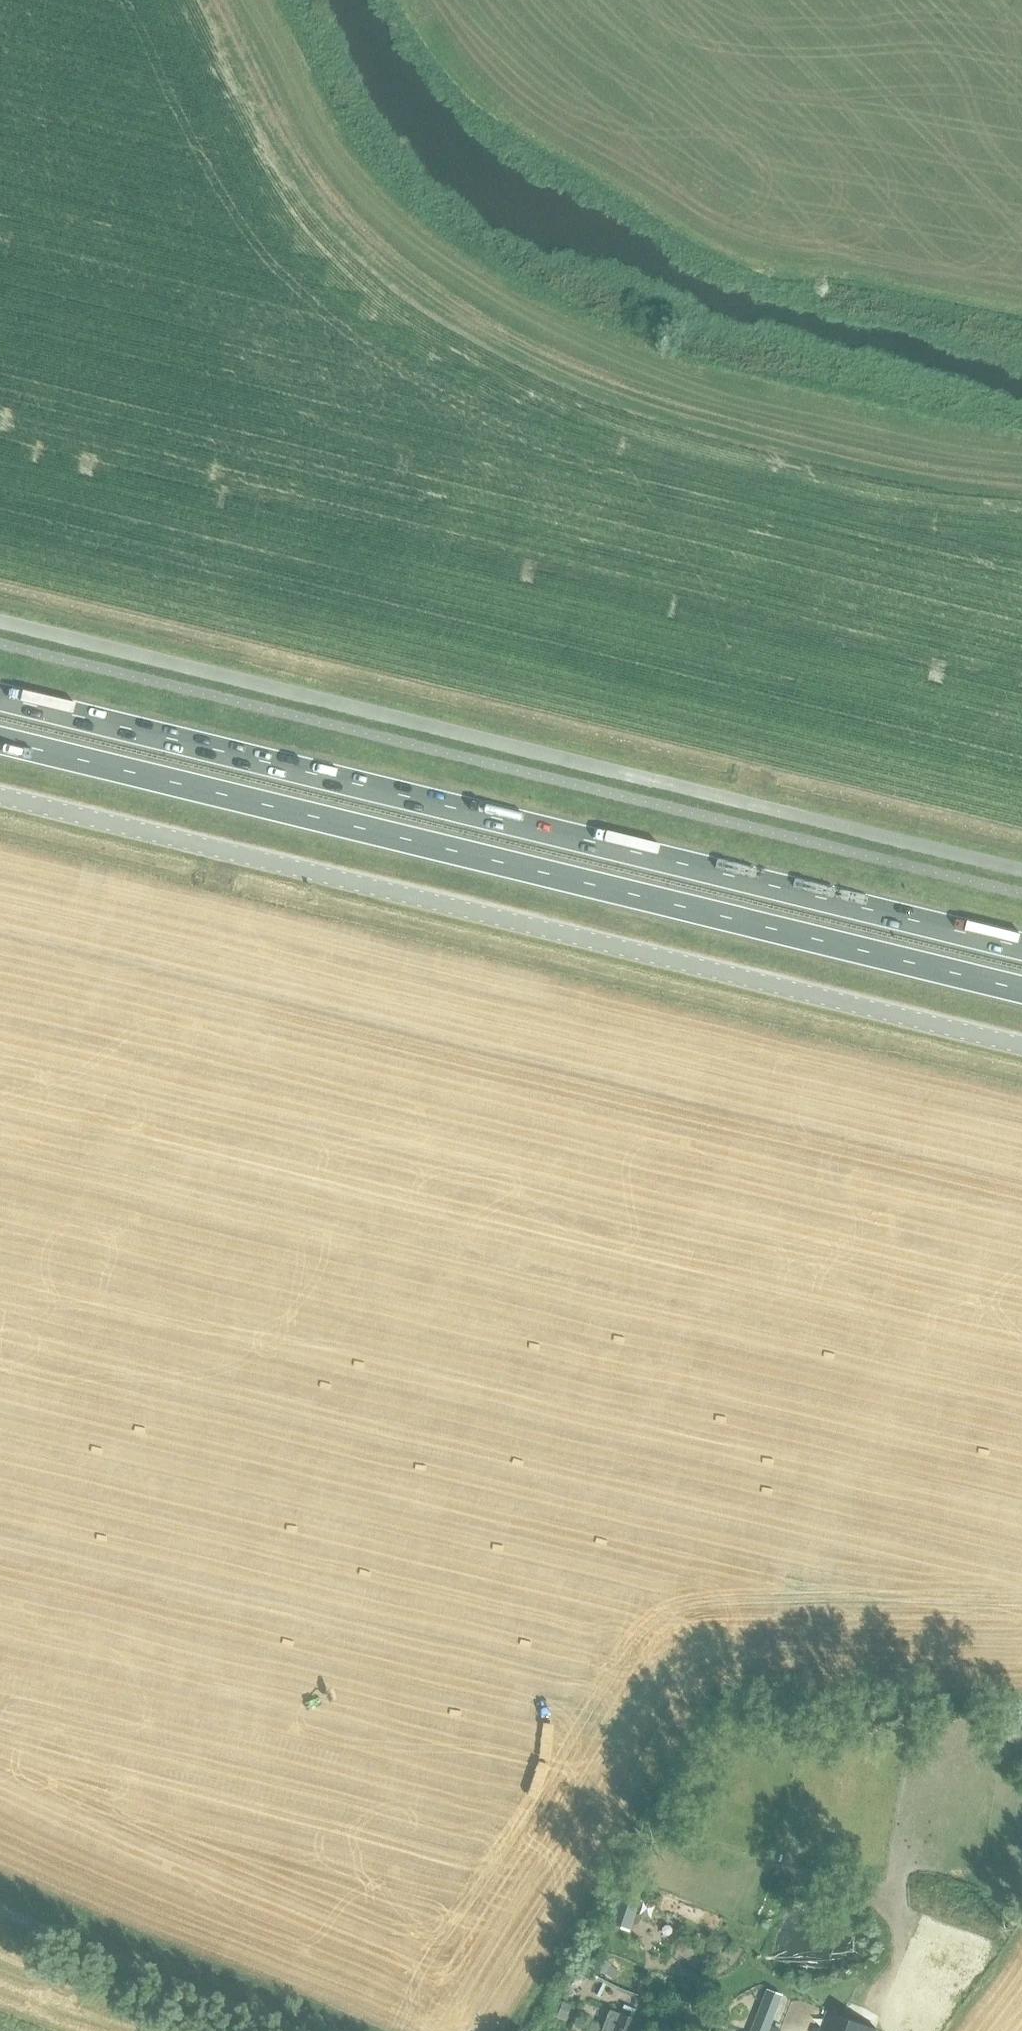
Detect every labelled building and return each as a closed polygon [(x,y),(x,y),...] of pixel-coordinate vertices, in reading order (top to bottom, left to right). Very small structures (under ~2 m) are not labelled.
[(609,1924),(628,1931),(639,1898),(620,1892),(609,1924)] [(926,1991),(945,1938),(928,1932),(909,1985),(926,1991)] [(620,1974),(622,1960),(605,1956),(602,1971),(620,1974)] [(781,1994),(767,1989),(750,2030),(767,2030),(781,1994)] [(877,2029),(828,2011),(821,2030),(877,2030),(877,2029)] [(634,2019),(620,2014),(613,2030),(630,2030),(634,2019)]
